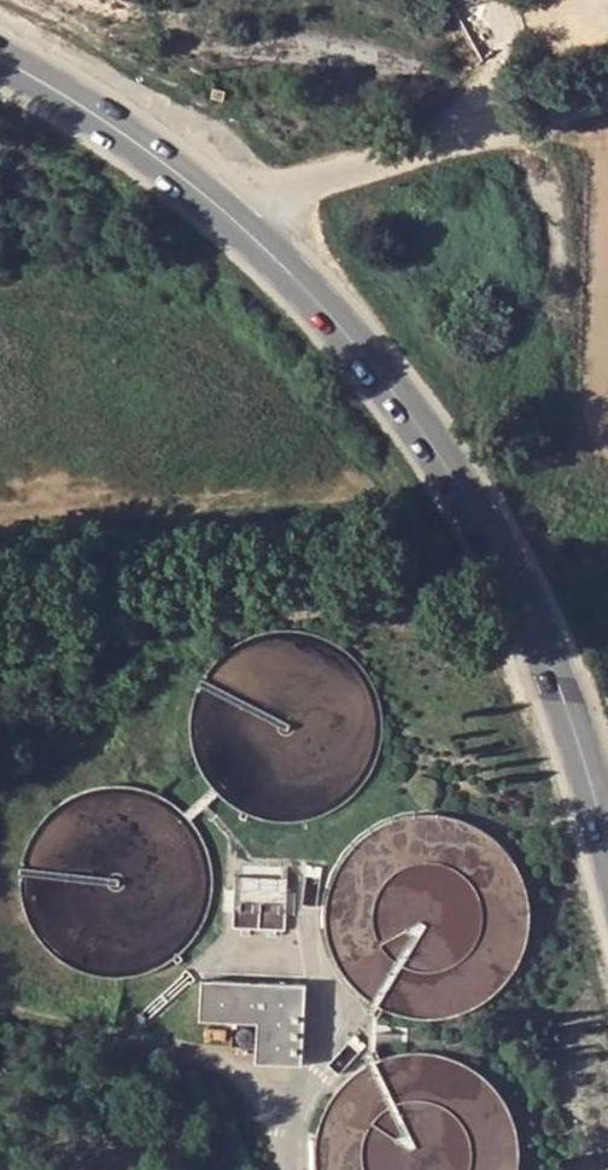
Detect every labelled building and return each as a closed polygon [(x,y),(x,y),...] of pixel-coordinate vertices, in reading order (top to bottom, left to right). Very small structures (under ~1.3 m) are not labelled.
[(210,790),(183,814),(189,819),(215,796),(210,790)] [(234,876),(233,911),(241,911),(241,903),(252,902),(252,912),(260,912),(260,903),(286,904),(287,877),(234,876)] [(302,1066),(306,986),(199,981),(198,1021),(255,1024),(254,1064),(302,1066)] [(371,1002),(366,1066),(380,1059),(377,1045),(376,1020),(383,1008),(371,1002)]
